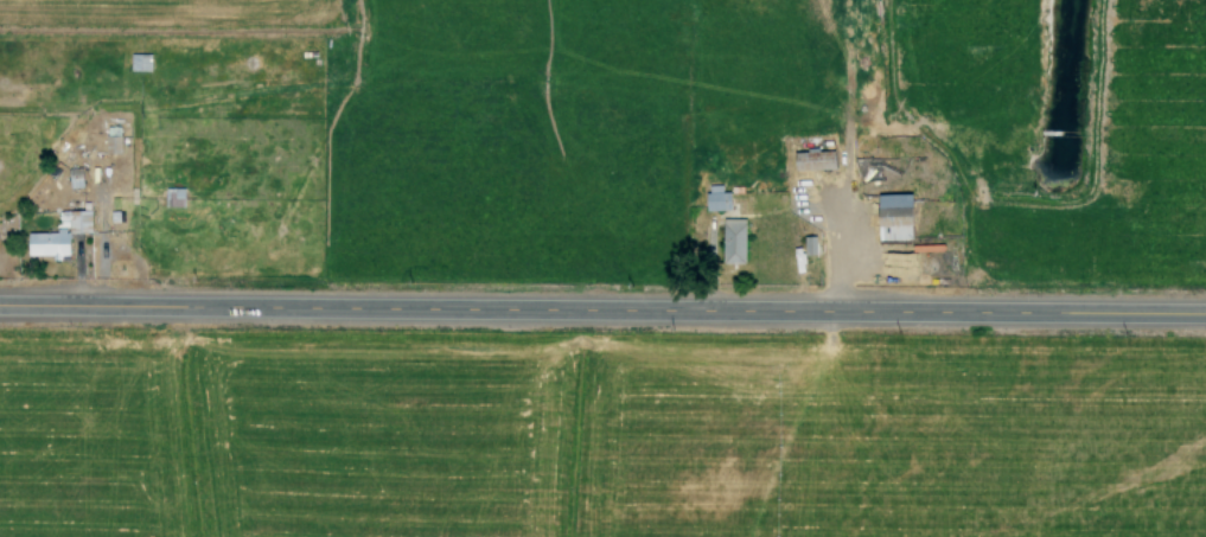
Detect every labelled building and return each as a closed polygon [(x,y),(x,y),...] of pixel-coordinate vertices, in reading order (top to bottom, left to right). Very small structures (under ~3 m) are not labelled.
[(104,154),(119,154),(118,127),(103,127),(104,154)] [(831,150),(791,152),(792,171),(832,169),(831,150)] [(725,211),(725,185),(704,185),(704,211),(725,211)] [(909,195),(874,195),(874,240),(908,241),(909,195)] [(25,233),(25,258),(68,257),(67,233),(90,233),(90,211),(55,211),(56,233),(25,233)] [(744,220),(721,219),(720,264),(743,264),(744,220)] [(801,237),(802,251),(793,252),(794,276),(805,276),(803,256),(816,255),(815,236),(801,237)]
